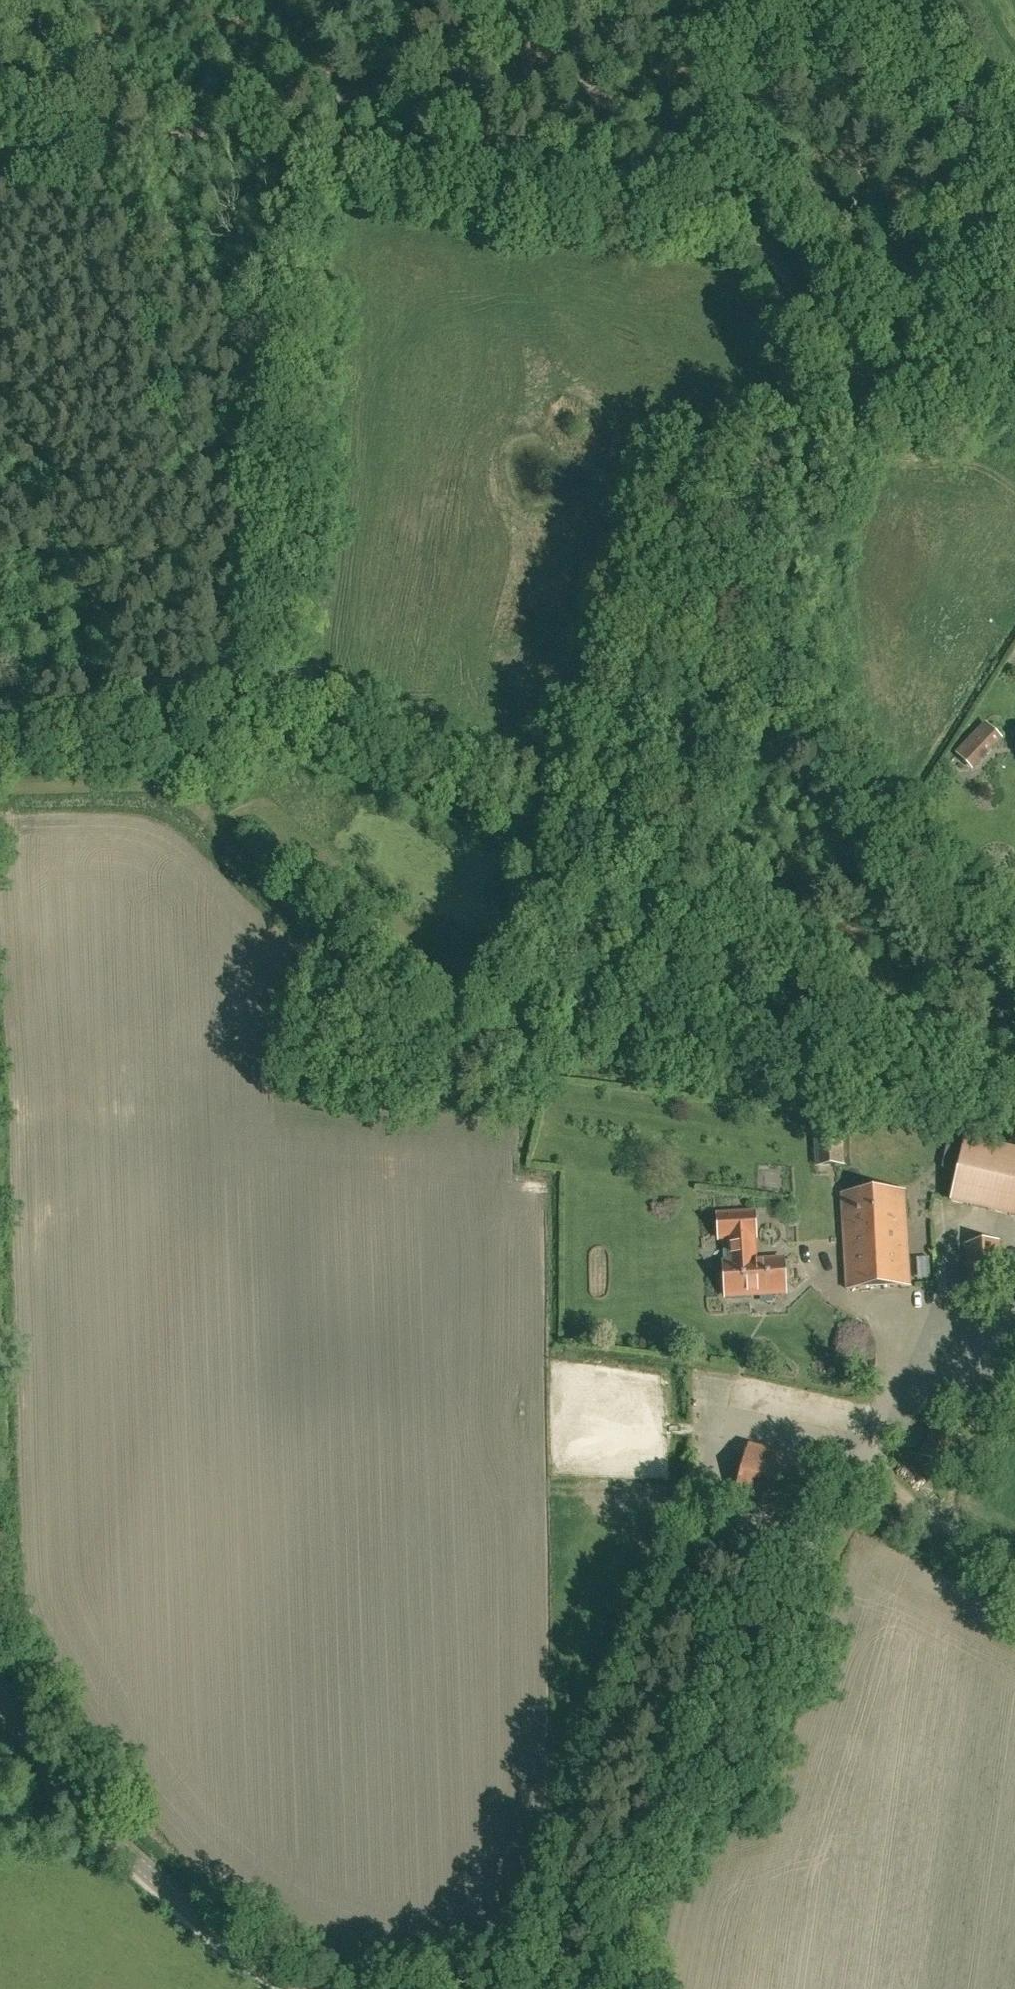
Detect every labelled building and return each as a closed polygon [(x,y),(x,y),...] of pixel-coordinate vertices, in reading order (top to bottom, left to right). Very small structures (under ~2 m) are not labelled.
[(985,722),(955,753),(972,770),(1002,739),(985,722)] [(816,1134),(818,1165),(841,1164),(840,1132),(816,1134)] [(1014,1218),(1014,1150),(964,1138),(949,1202),(1014,1218)] [(841,1194),(846,1290),(908,1286),(903,1190),(841,1194)] [(725,1297),(757,1295),(785,1294),(783,1260),(755,1261),(753,1237),(755,1237),(754,1213),(717,1215),(718,1239),(729,1238),(730,1262),(723,1263),(725,1297)] [(963,1242),(967,1285),(1003,1282),(999,1239),(963,1242)] [(732,1490),(797,1516),(816,1467),(751,1442),(732,1490)]
